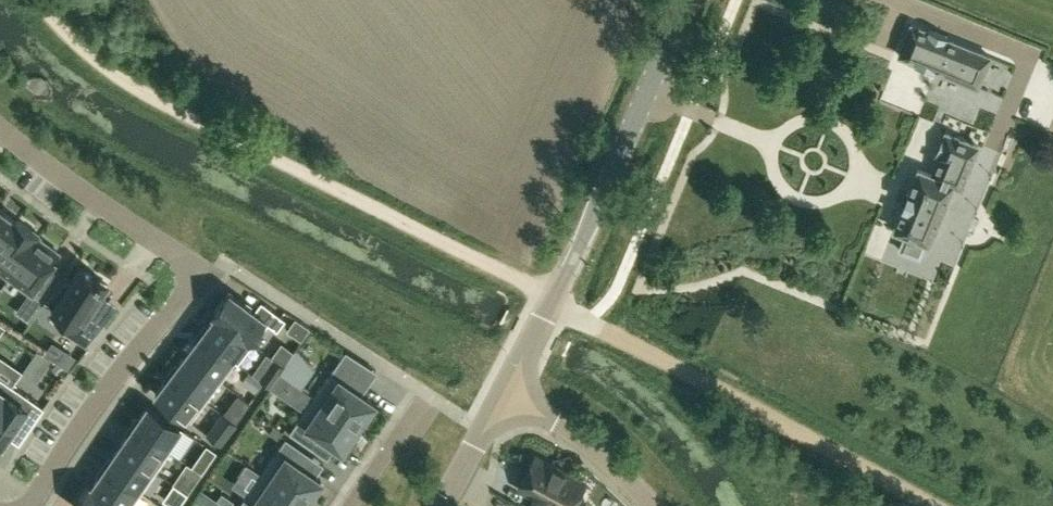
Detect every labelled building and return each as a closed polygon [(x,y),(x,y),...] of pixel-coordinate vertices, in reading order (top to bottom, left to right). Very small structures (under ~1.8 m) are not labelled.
[(992,45),(910,14),(895,53),(977,84),(992,45)] [(932,81),(886,63),(877,90),(921,107),(932,81)] [(1028,113),(1052,123),(1052,69),(1045,67),(1028,113)] [(961,188),(978,146),(945,133),(936,157),(939,158),(932,175),(918,169),(894,229),(906,234),(900,249),(920,257),(926,242),(929,243),(952,185),(961,188)] [(18,220),(17,219),(16,221),(0,209),(0,245),(18,220)] [(38,238),(39,238),(40,236),(18,220),(0,245),(0,265),(12,274),(38,238)] [(59,277),(49,269),(60,254),(39,238),(38,238),(12,274),(33,290),(35,288),(45,295),(59,277)] [(59,299),(52,311),(69,322),(63,331),(87,346),(105,324),(90,314),(109,286),(99,279),(100,277),(97,275),(95,277),(80,267),(69,284),(65,281),(55,297),(59,299)] [(214,313),(253,343),(268,323),(277,330),(286,319),(262,301),(254,311),(229,292),(214,313)] [(16,310),(28,318),(36,308),(24,299),(16,310)] [(201,334),(236,361),(251,341),(253,343),(214,313),(213,313),(215,315),(201,334)] [(310,328),(295,318),(287,331),(301,340),(310,328)] [(186,354),(221,380),(236,361),(201,334),(186,354)] [(279,372),(292,381),(301,387),(315,367),(296,348),(293,352),(284,366),(279,372)] [(28,363),(42,372),(51,358),(47,355),(37,349),(28,363)] [(57,361),(68,368),(75,357),(64,350),(57,361)] [(314,396),(358,426),(362,422),(366,424),(376,410),(372,407),(374,403),(353,389),(368,367),(345,351),(314,396)] [(171,373),(206,400),(221,380),(186,354),(171,373)] [(275,360),(261,380),(264,382),(270,386),(279,372),(284,366),(275,360)] [(282,394),(292,381),(279,372),(270,386),(282,394)] [(206,400),(171,373),(155,394),(191,421),(206,400)] [(264,382),(261,380),(253,374),(251,373),(243,385),(256,393),(264,382)] [(13,385),(0,377),(0,403),(13,385)] [(34,399),(13,385),(0,403),(0,441),(3,444),(21,417),(33,425),(45,407),(34,399)] [(233,401),(245,410),(251,403),(238,393),(233,401)] [(358,426),(314,396),(290,432),(312,448),(321,435),(342,450),(345,446),(349,449),(359,434),(355,431),(358,426)] [(133,426),(170,451),(185,430),(148,405),(133,426)] [(222,412),(214,423),(230,434),(237,424),(222,412)] [(283,431),(274,425),(269,433),(277,439),(283,431)] [(119,447),(156,472),(170,451),(133,426),(119,447)] [(286,438),(261,474),(305,504),(312,494),(316,496),(324,485),(320,482),(321,480),(300,466),(309,453),(286,438)] [(202,473),(217,452),(207,445),(192,466),(202,473)] [(105,467),(142,492),(156,472),(119,447),(105,467)] [(576,497),(578,492),(577,487),(575,482),(570,478),(552,469),(550,463),(536,455),(519,486),(536,496),(530,505),(571,505),(576,497)] [(119,505),(132,505),(142,492),(105,467),(92,486),(90,485),(89,485),(119,505)] [(305,504),(261,474),(239,505),(304,505),(305,504)] [(174,484),(188,493),(193,485),(179,475),(173,483),(174,484)] [(188,493),(174,484),(162,500),(171,505),(180,505),(188,493)] [(89,485),(75,505),(119,505),(89,485)] [(218,501),(218,500),(201,489),(193,500),(202,505),(214,505),(218,501)] [(218,501),(226,505),(231,505),(234,501),(222,493),(218,500),(218,501)]
